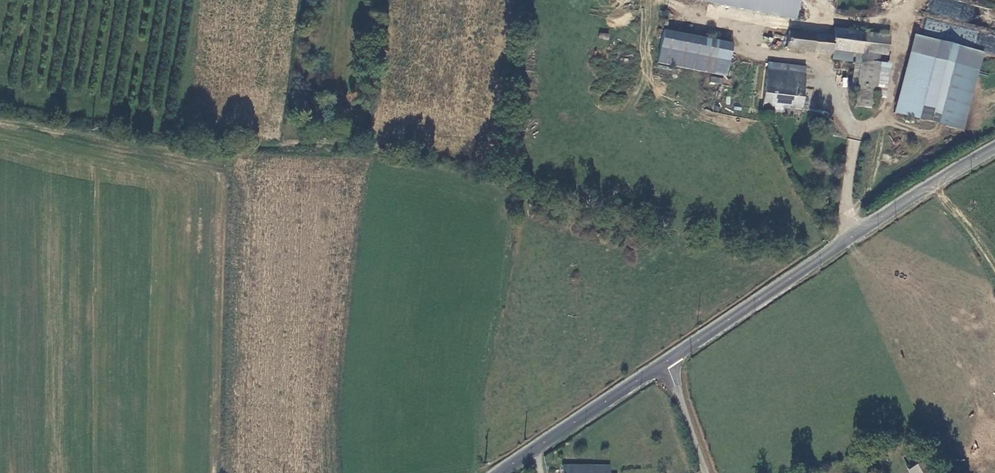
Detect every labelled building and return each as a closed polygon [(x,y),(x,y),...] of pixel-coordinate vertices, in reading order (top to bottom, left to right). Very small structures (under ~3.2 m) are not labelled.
[(798,17),(801,0),(700,0),(798,17)] [(762,44),(832,55),(832,60),(854,63),(851,84),(857,85),(856,94),(854,106),(858,107),(873,109),(875,98),(883,99),(888,66),(880,65),(881,56),(888,57),(891,38),(869,35),(865,34),(836,29),(835,37),(790,30),(766,26),(762,44)] [(984,57),(916,37),(894,114),(962,134),(984,57)] [(766,68),(761,106),(779,109),(780,104),(801,106),(803,86),(800,86),(802,72),(766,68)] [(602,462),(574,460),(573,472),(602,472),(602,462)] [(620,464),(602,462),(602,472),(620,472),(620,464)] [(933,464),(915,472),(937,472),(933,464)]
